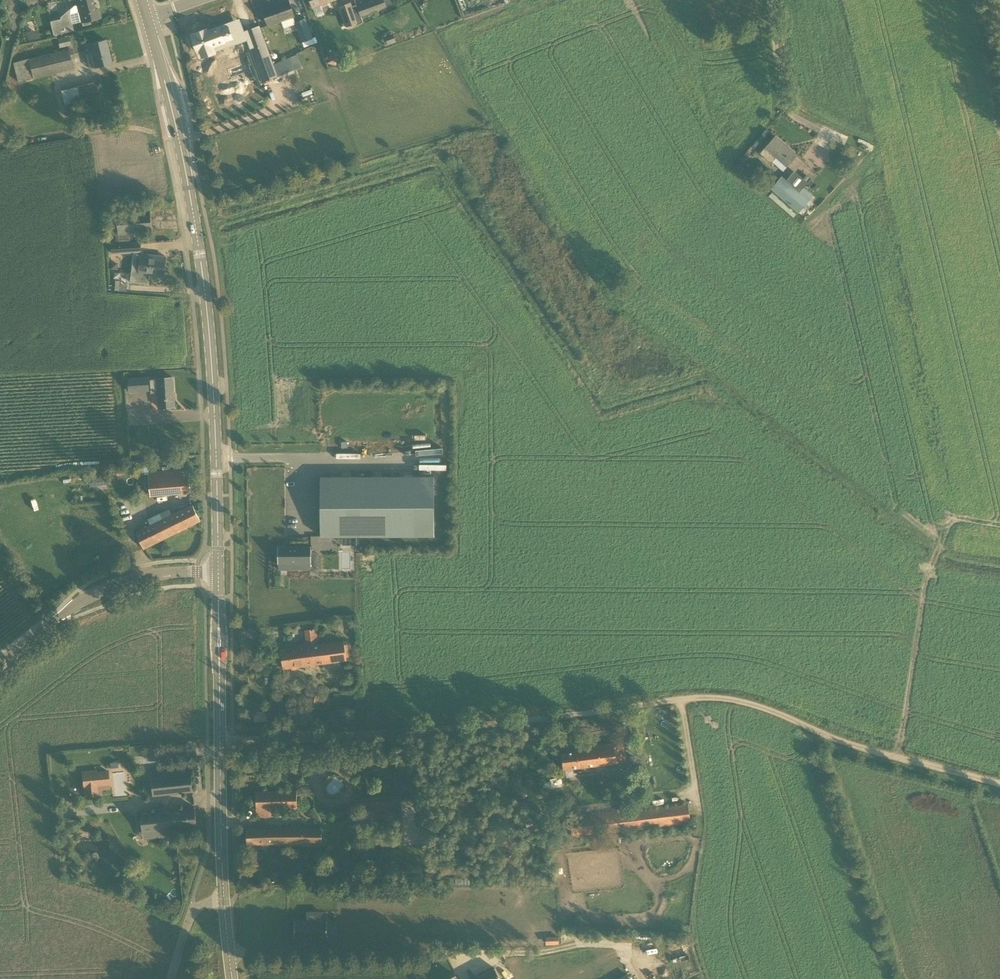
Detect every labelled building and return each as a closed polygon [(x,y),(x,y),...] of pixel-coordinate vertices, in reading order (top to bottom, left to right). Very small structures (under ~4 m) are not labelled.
[(77,4),(74,5),(70,8),(69,14),(70,17),(51,21),(54,34),(74,30),(73,23),(81,21),(82,22),(83,22),(84,25),(90,23),(89,20),(100,18),(98,9),(94,10),(92,0),(76,0),(77,4)] [(294,16),(288,0),(263,9),(268,25),(294,16)] [(386,7),(384,0),(373,0),(358,6),(361,16),(386,7)] [(364,22),(361,16),(358,6),(351,8),(349,2),(339,6),(347,27),(357,23),(357,24),(364,22)] [(295,23),(302,42),(313,38),(306,19),(295,23)] [(247,40),(250,49),(256,69),(261,82),(277,76),(273,65),(259,26),(244,32),(243,29),(232,33),(236,44),(247,40)] [(196,37),(193,38),(194,42),(194,43),(195,43),(196,46),(195,46),(195,47),(196,46),(198,51),(201,50),(203,56),(205,55),(206,56),(206,55),(211,53),(212,54),(212,53),(214,52),(212,46),(232,38),(230,34),(228,27),(219,30),(218,27),(206,31),(206,30),(202,31),(202,30),(201,31),(199,32),(199,31),(198,32),(195,34),(196,37)] [(24,41),(37,38),(35,29),(22,32),(24,41)] [(393,33),(385,36),(388,45),(396,42),(393,33)] [(69,36),(57,39),(59,48),(71,45),(69,36)] [(86,45),(88,53),(85,54),(89,68),(95,66),(95,67),(111,63),(106,40),(86,45)] [(68,49),(13,62),(18,82),(73,69),(68,49)] [(330,55),(328,63),(335,65),(337,57),(330,55)] [(290,57),(283,60),(287,72),(293,70),(294,70),(290,57)] [(283,60),(273,65),(277,76),(287,73),(287,72),(283,60)] [(95,82),(76,86),(80,101),(99,96),(95,82)] [(82,108),(67,111),(69,117),(83,113),(82,108)] [(775,155),(787,166),(797,155),(775,136),(760,153),(769,162),(775,155)] [(741,160),(735,166),(747,176),(753,170),(741,160)] [(799,192),(786,180),(781,177),(772,188),(799,212),(810,200),(813,196),(803,188),(799,192)] [(108,244),(111,244),(135,242),(134,233),(152,232),(150,211),(117,213),(118,221),(106,222),(108,244)] [(111,244),(111,254),(117,254),(141,252),(141,242),(135,243),(135,242),(111,244)] [(134,255),(133,266),(132,266),(130,282),(149,284),(150,273),(164,275),(166,257),(141,254),(141,255),(138,254),(134,255)] [(110,289),(111,289),(119,290),(119,284),(120,281),(112,280),(112,285),(110,285),(109,285),(109,289),(110,289)] [(129,378),(129,391),(140,391),(139,387),(148,387),(148,377),(129,378)] [(173,377),(157,378),(157,379),(158,392),(159,407),(175,407),(173,377)] [(188,468),(148,472),(150,496),(190,492),(188,468)] [(321,476),(321,537),(435,536),(434,476),(321,476)] [(136,533),(139,540),(144,549),(201,520),(193,505),(136,533)] [(289,563),(289,569),(311,569),(311,563),(311,547),(278,547),(278,563),(278,569),(279,569),(279,563),(289,563)] [(307,646),(304,647),(281,650),(283,668),(347,660),(344,641),(318,645),(316,628),(305,629),(307,646)] [(309,693),(306,706),(316,708),(319,696),(309,693)] [(585,754),(586,766),(626,761),(623,742),(587,747),(588,753),(585,754)] [(588,753),(587,747),(575,748),(575,751),(561,753),(563,769),(586,766),(585,754),(588,753)] [(159,777),(151,778),(153,795),(193,791),(191,768),(158,771),(159,777)] [(83,788),(84,788),(109,785),(108,770),(96,771),(96,770),(81,771),(83,788)] [(297,808),(297,790),(256,791),(257,816),(271,816),(271,809),(297,808)] [(688,802),(570,817),(573,837),(690,822),(688,802)] [(173,828),(197,826),(195,808),(141,814),(142,832),(161,830),(162,837),(173,836),(173,828)] [(247,844),(274,844),(275,845),(321,845),(321,828),(247,829),(247,844)] [(374,861),(378,866),(383,873),(394,865),(388,858),(384,853),(374,861)] [(122,888),(128,879),(122,875),(117,884),(122,888)] [(295,921),(294,937),(327,937),(327,921),(322,921),(307,921),(295,921)] [(495,968),(474,978),(501,978),(495,968)]
